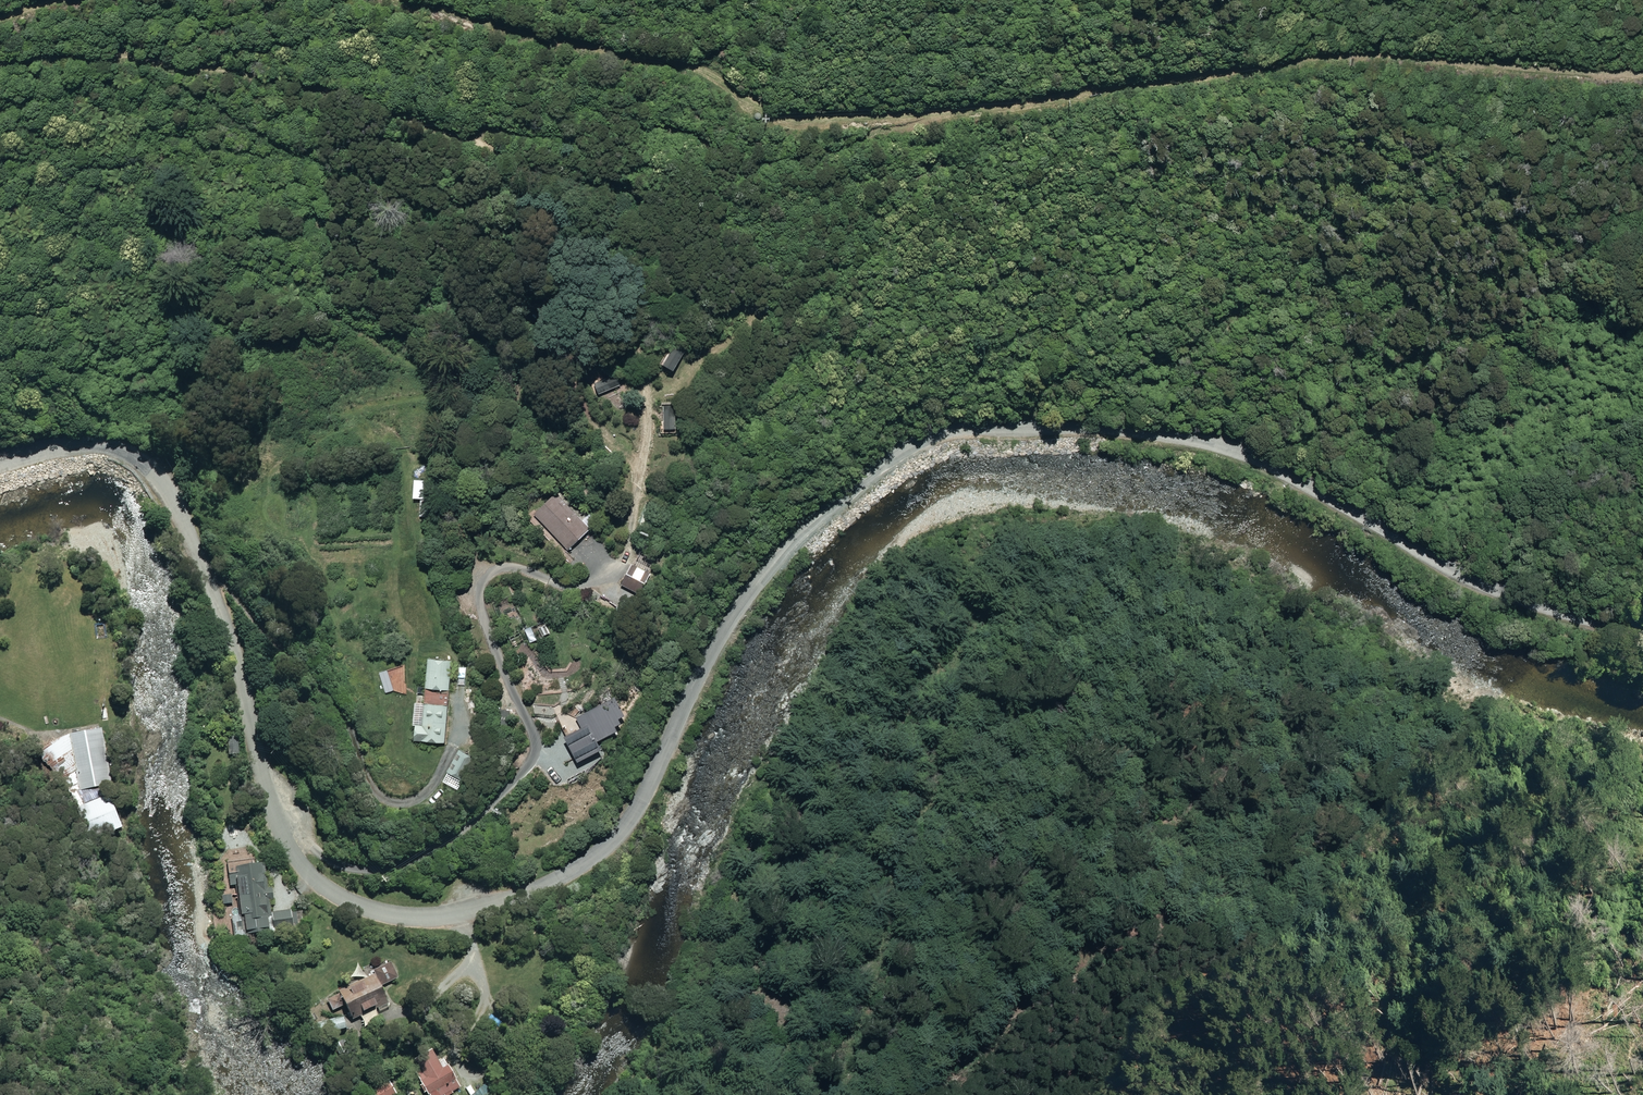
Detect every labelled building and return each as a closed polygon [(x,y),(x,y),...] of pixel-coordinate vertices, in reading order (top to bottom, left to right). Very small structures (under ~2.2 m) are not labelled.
[(590,530),(556,495),(536,515),(569,550),(590,530)] [(661,519),(646,512),(641,524),(656,531),(661,519)] [(634,566),(624,585),(633,590),(628,600),(636,604),(651,574),(634,566)] [(530,639),(521,626),(506,637),(514,650),(530,639)] [(447,742),(450,662),(429,661),(426,724),(418,724),(418,741),(447,742)] [(608,725),(621,717),(618,713),(632,705),(629,700),(640,694),(636,687),(598,708),(608,725)] [(115,784),(102,730),(41,745),(54,798),(115,784)] [(608,746),(601,733),(584,743),(591,756),(608,746)] [(477,760),(461,751),(450,771),(466,780),(477,760)] [(124,830),(115,798),(81,808),(90,840),(124,830)] [(263,863),(229,868),(231,888),(239,887),(243,916),(246,916),(249,936),(272,933),(263,863)] [(293,926),(292,912),(274,914),(275,928),(293,926)] [(331,1014),(347,1006),(354,1020),(360,1018),(364,1028),(377,1022),(372,1011),(389,1003),(376,975),(324,999),(331,1014)] [(588,998),(573,996),(571,1014),(586,1016),(588,998)] [(433,1052),(411,1063),(428,1094),(448,1094),(459,1089),(448,1067),(442,1070),(433,1052)] [(390,1084),(373,1093),(374,1094),(396,1094),(390,1084)]
